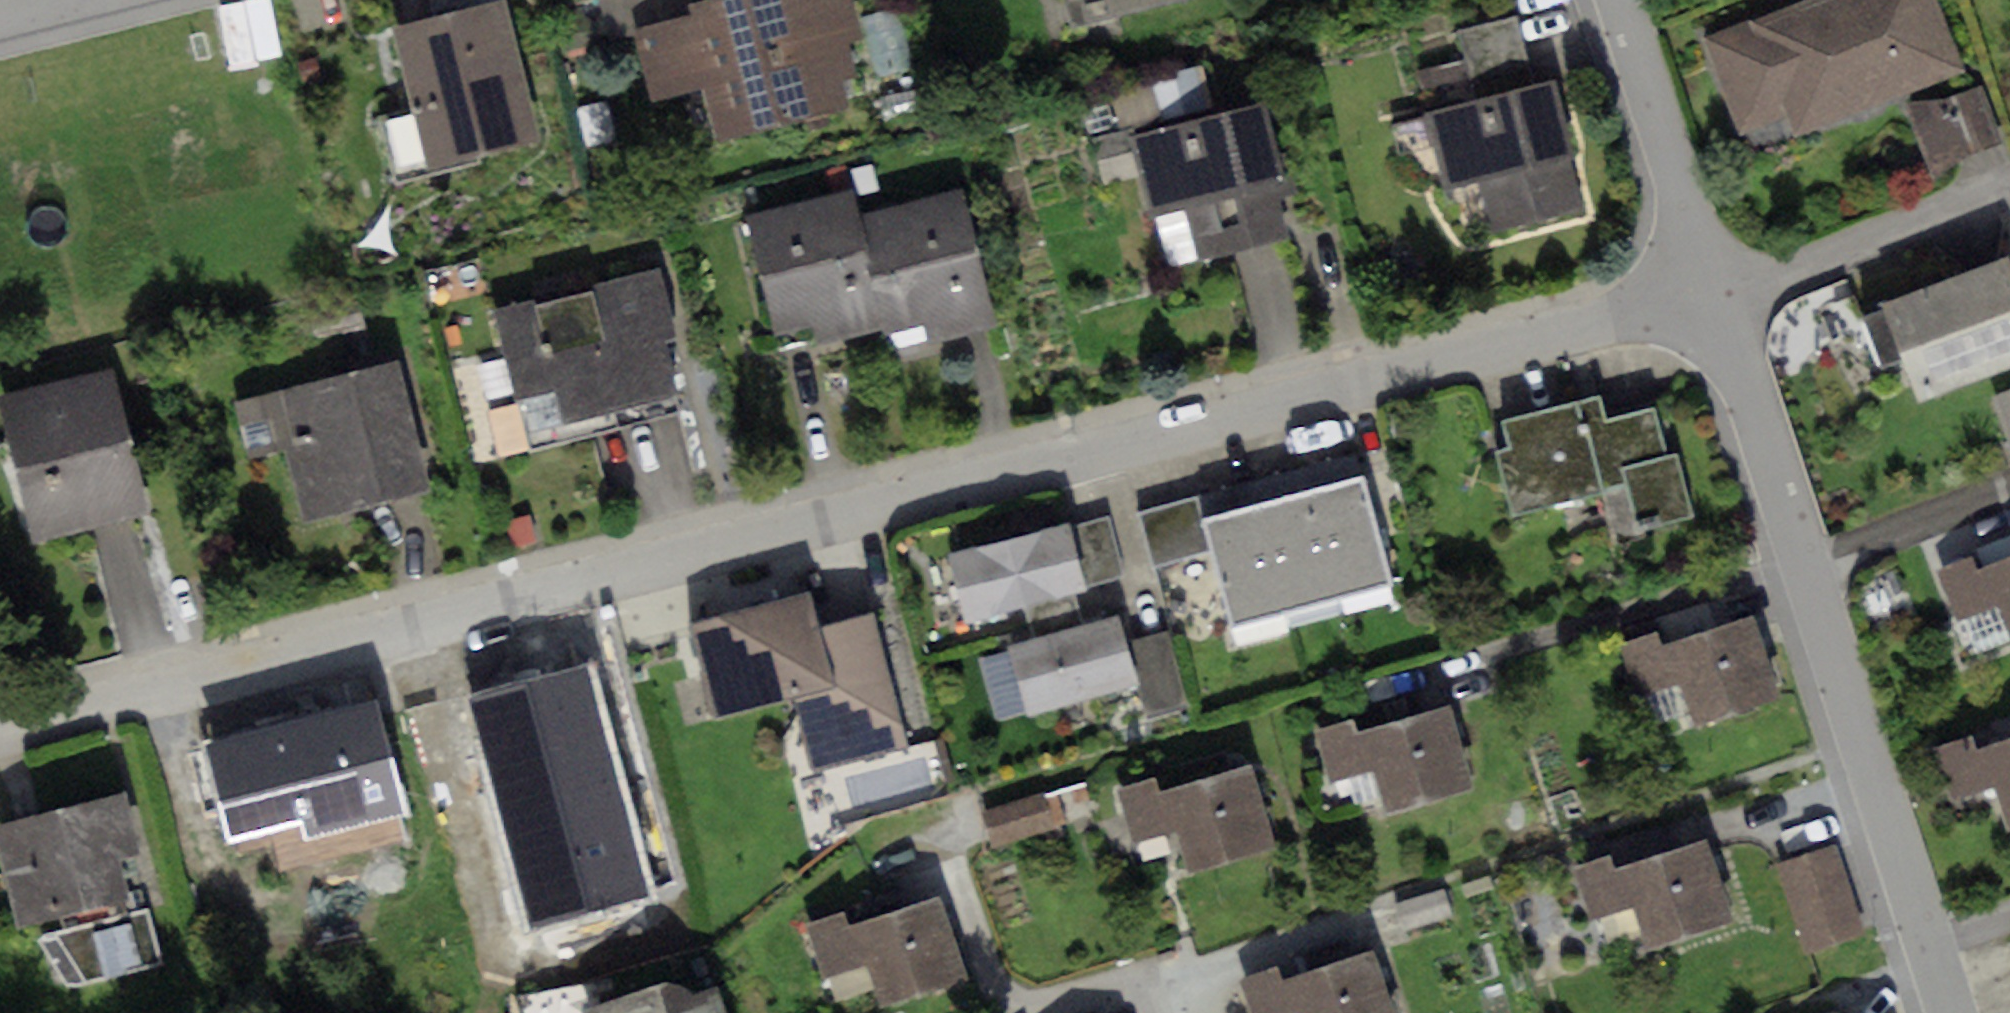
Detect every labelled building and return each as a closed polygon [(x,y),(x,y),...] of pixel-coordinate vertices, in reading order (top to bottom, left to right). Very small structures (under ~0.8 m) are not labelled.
[(684,0),(599,0),(608,39),(630,34),(689,20),(684,0)] [(630,34),(646,103),(688,93),(700,145),(831,115),(824,83),(842,79),(834,41),(857,36),(848,0),(684,0),(689,20),(630,34)] [(1074,25),(1179,0),(1068,0),(1074,25)] [(1709,37),(1744,126),(1785,110),(1794,133),(1964,66),(1937,0),(1803,0),(1709,37)] [(501,2),(392,28),(413,115),(386,121),(401,181),(536,148),(501,2)] [(1514,16),(1457,31),(1473,92),(1530,78),(1514,16)] [(315,55),(296,60),(302,82),(321,77),(315,55)] [(1196,67),(1152,77),(1161,117),(1205,107),(1196,67)] [(1551,84),(1426,114),(1444,187),(1478,178),(1490,229),(1580,208),(1551,84)] [(1983,91),(1914,111),(1931,170),(2000,150),(1983,91)] [(1268,96),(1131,133),(1154,217),(1182,210),(1196,260),(1287,235),(1276,196),(1294,191),(1268,96)] [(1123,131),(1091,139),(1103,185),(1135,176),(1123,131)] [(891,325),(865,218),(857,183),(745,211),(775,335),(814,325),(819,343),(891,325)] [(959,195),(865,218),(891,325),(893,331),(927,323),(932,343),(992,328),(959,195)] [(1881,302),(1917,400),(2009,366),(2009,255),(2009,254),(1881,302)] [(660,268),(496,309),(531,448),(681,410),(663,339),(677,336),(660,268)] [(314,317),(318,342),(368,332),(363,308),(314,317)] [(396,361),(234,400),(247,456),(284,447),(302,520),(426,490),(396,361)] [(0,396),(0,410),(32,539),(148,510),(113,368),(0,396)] [(1598,394),(1502,418),(1509,446),(1496,449),(1512,517),(1602,495),(1612,537),(1693,518),(1676,451),(1664,454),(1653,407),(1604,419),(1598,394)] [(1997,399),(2009,437),(2009,394),(1997,399)] [(1310,489),(1338,596),(1390,582),(1362,475),(1310,489)] [(1338,596),(1310,489),(1259,502),(1287,609),(1338,596)] [(1211,550),(1203,517),(1196,494),(1138,511),(1155,567),(1211,550)] [(1287,609),(1259,502),(1203,517),(1211,550),(1231,624),(1287,609)] [(1108,517),(1070,527),(1085,585),(1123,576),(1108,517)] [(1069,520),(947,551),(965,620),(1024,606),(1077,592),(1086,590),(1085,585),(1070,527),(1069,520)] [(1937,579),(1956,628),(1997,612),(2009,645),(2009,561),(1993,568),(1989,558),(1937,579)] [(810,591),(688,623),(714,721),(792,701),(811,772),(906,747),(872,617),(820,631),(810,591)] [(1077,592),(1024,606),(1032,636),(1085,622),(1077,592)] [(1032,636),(1007,644),(1028,715),(1140,683),(1127,641),(1119,611),(1085,622),(1032,636)] [(1659,630),(1620,643),(1637,695),(1680,681),(1695,725),(1780,697),(1753,614),(1663,643),(1659,630)] [(1167,629),(1127,641),(1140,683),(1149,717),(1189,705),(1167,629)] [(586,666),(471,697),(534,929),(649,897),(586,666)] [(294,716),(204,738),(229,842),(305,824),(309,840),(368,826),(349,747),(339,706),(322,710),(320,701),(292,707),(294,716)] [(1353,718),(1311,729),(1325,783),(1372,771),(1382,810),(1470,787),(1450,710),(1357,733),(1353,718)] [(1930,750),(1948,801),(1994,786),(2008,829),(2009,828),(2009,739),(1976,750),(1972,736),(1930,750)] [(383,739),(349,747),(368,826),(402,818),(383,739)] [(1155,776),(1117,785),(1131,843),(1180,830),(1189,867),(1268,848),(1248,768),(1158,790),(1155,776)] [(1042,794),(985,811),(995,845),(1053,828),(1042,794)] [(0,826),(0,869),(14,922),(81,905),(125,893),(115,859),(135,855),(119,795),(0,826)] [(1611,853),(1573,865),(1589,915),(1634,901),(1648,946),(1730,920),(1705,839),(1615,867),(1611,853)] [(1832,848),(1778,864),(1805,952),(1859,935),(1832,848)] [(1445,887),(1391,905),(1401,932),(1454,914),(1445,887)] [(125,893),(81,905),(88,926),(42,937),(68,986),(163,963),(148,907),(130,912),(125,893)] [(841,911),(804,924),(824,980),(868,965),(882,1003),(965,974),(938,897),(847,929),(841,911)] [(1238,976),(1250,1012),(1393,1012),(1373,951),(1281,981),(1275,963),(1238,976)] [(580,1007),(582,1012),(723,1012),(715,986),(695,993),(689,987),(662,981),(580,1007)]
